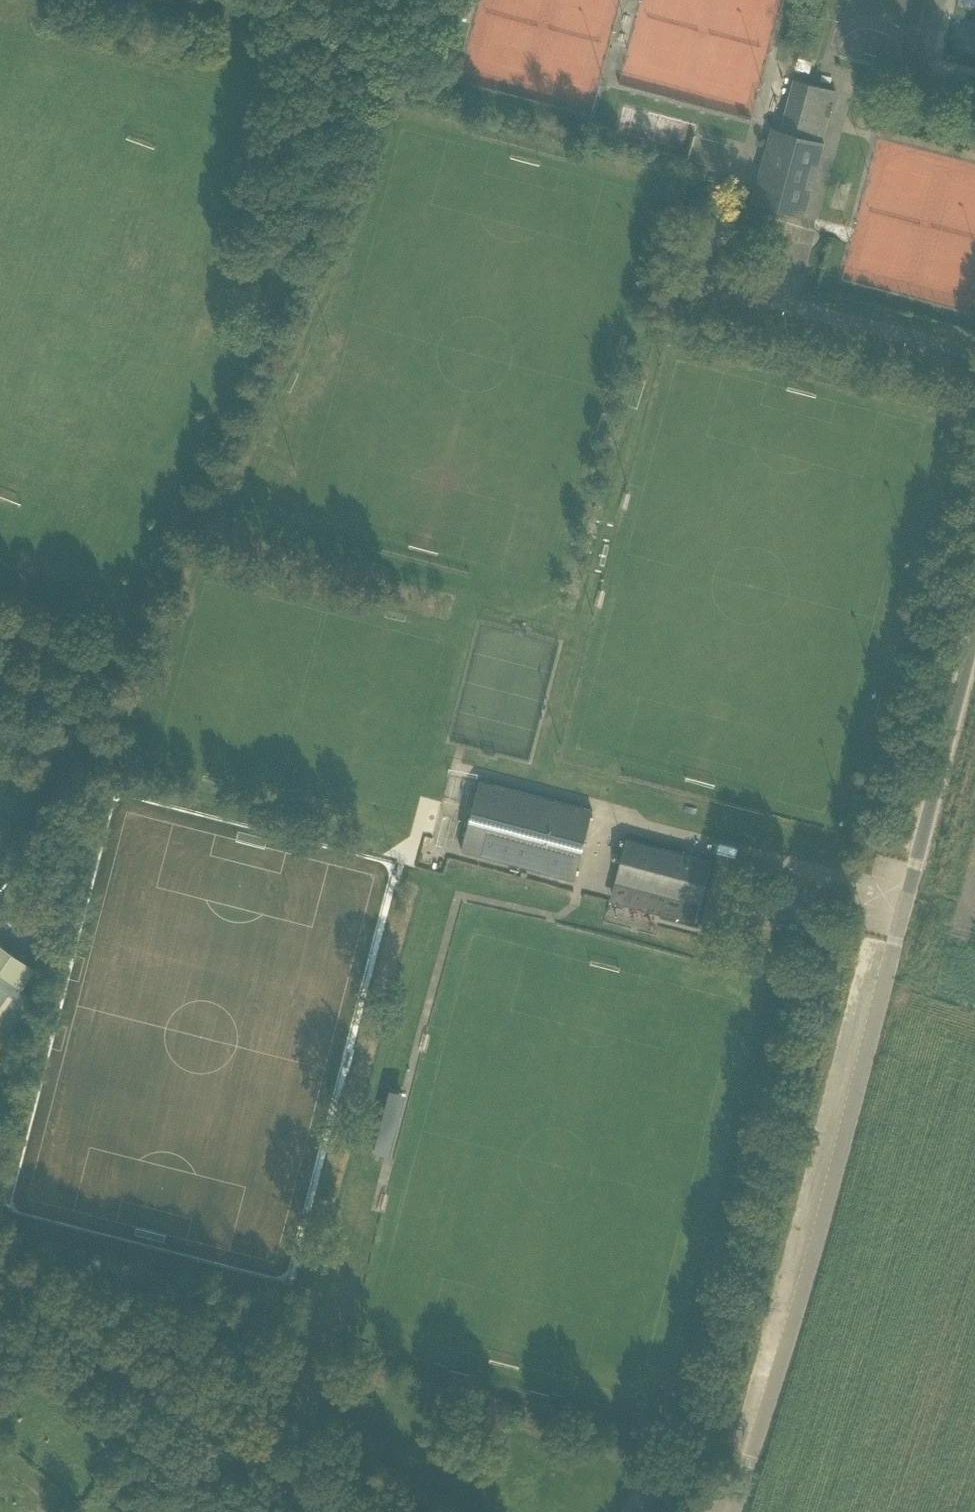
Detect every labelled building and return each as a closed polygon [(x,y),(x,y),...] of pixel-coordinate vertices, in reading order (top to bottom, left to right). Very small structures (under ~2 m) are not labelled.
[(739,32),(728,29),(722,52),(737,55),(735,62),(752,66),(764,72),(782,0),(737,0),(746,5),(739,32)] [(835,91),(806,83),(796,122),(784,119),(781,130),(771,127),(751,203),(805,217),(824,144),(821,143),(835,91)] [(479,780),(461,850),(574,880),(592,810),(479,780)] [(626,839),(615,881),(667,895),(662,914),(695,923),(700,903),(703,894),(704,887),(711,861),(706,859),(676,852),(626,839)] [(0,943),(0,1047),(35,998),(22,988),(36,969),(0,943)] [(10,1068),(0,1061),(0,1082),(10,1068)] [(400,1154),(407,1091),(386,1088),(378,1151),(400,1154)]
